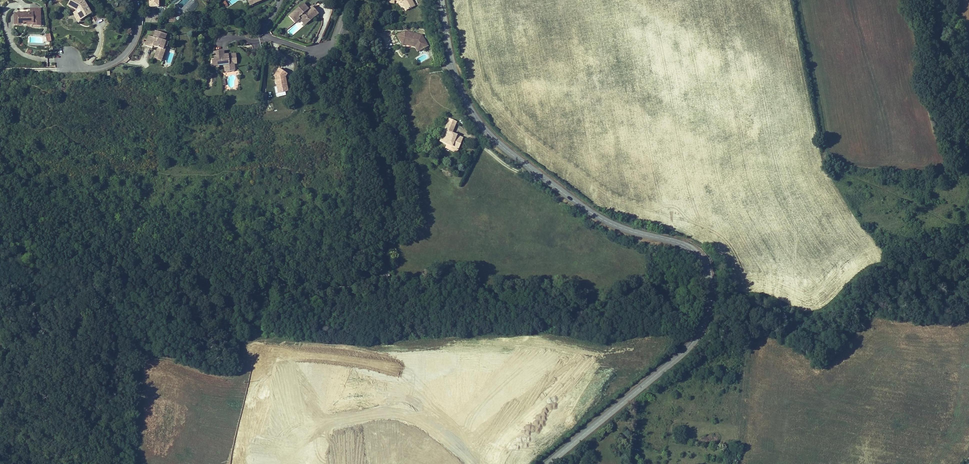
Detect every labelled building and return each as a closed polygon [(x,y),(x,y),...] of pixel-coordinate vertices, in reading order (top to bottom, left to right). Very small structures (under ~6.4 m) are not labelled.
[(92,14),(85,2),(81,0),(70,0),(67,6),(77,11),(82,20),(92,14)] [(391,1),(394,1),(401,1),(406,11),(416,6),(413,0),(391,0),(391,1)] [(313,18),(318,14),(314,9),(311,11),(309,8),(307,10),(303,5),(288,17),(293,23),(299,18),(300,19),(302,22),(306,19),(308,20),(312,17),(313,18)] [(33,21),(41,21),(41,9),(31,9),(31,13),(15,13),(15,25),(33,25),(33,21)] [(73,13),(78,22),(82,20),(77,11),(73,13)] [(302,22),(305,25),(313,18),(312,17),(308,20),(306,19),(302,22)] [(164,41),(167,35),(155,31),(153,38),(148,36),(145,46),(152,49),(153,47),(157,49),(155,54),(164,57),(166,50),(163,49),(166,42),(164,41)] [(405,31),(397,35),(402,45),(404,44),(404,42),(415,45),(417,48),(420,47),(421,49),(428,46),(421,34),(405,31)] [(404,44),(405,45),(414,47),(417,51),(421,49),(420,47),(417,48),(415,45),(404,42),(404,44)] [(224,51),(214,52),(215,60),(212,60),(212,66),(224,65),(235,64),(237,64),(236,54),(224,55),(224,51)] [(287,75),(278,69),(274,75),(278,94),(288,91),(285,78),(287,75)] [(457,152),(463,138),(452,133),(457,122),(449,118),(439,142),(446,145),(447,143),(451,145),(450,149),(457,152)]
